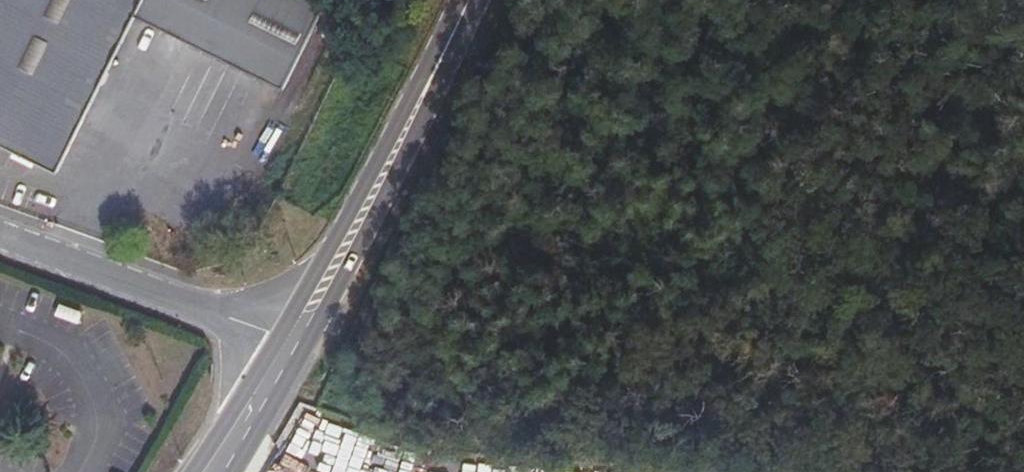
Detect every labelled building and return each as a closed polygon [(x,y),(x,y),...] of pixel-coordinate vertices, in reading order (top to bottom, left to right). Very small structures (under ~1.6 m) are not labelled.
[(315,0),(0,0),(0,148),(58,177),(134,19),(283,90),(325,5),(315,0)] [(9,349),(0,346),(0,374),(9,349)]
